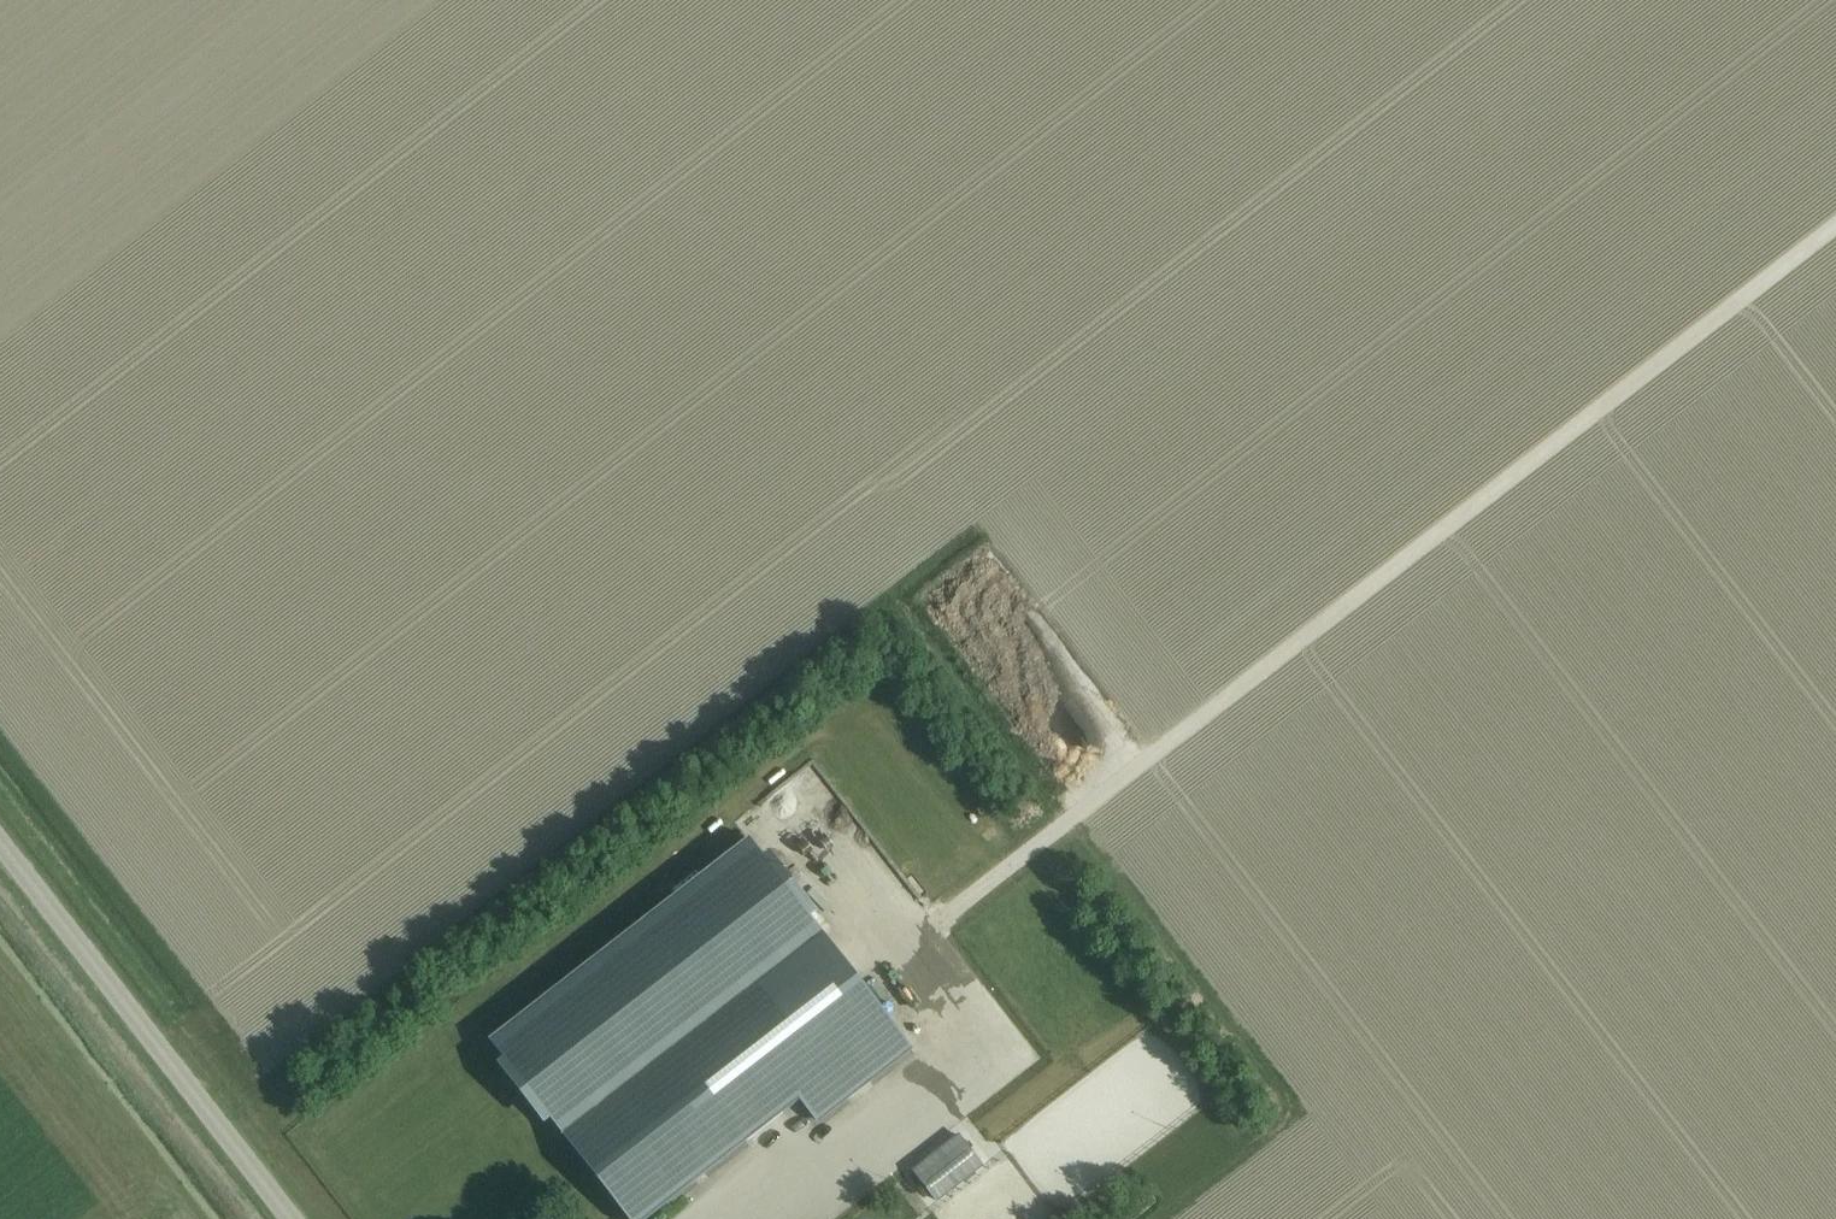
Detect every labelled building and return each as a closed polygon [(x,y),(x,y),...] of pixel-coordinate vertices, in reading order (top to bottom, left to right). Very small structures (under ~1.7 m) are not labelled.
[(616,1218),(637,1218),(791,1100),(813,1128),(912,1052),(744,834),(477,1040),(616,1218)] [(955,1132),(908,1168),(933,1200),(980,1164),(955,1132)]
